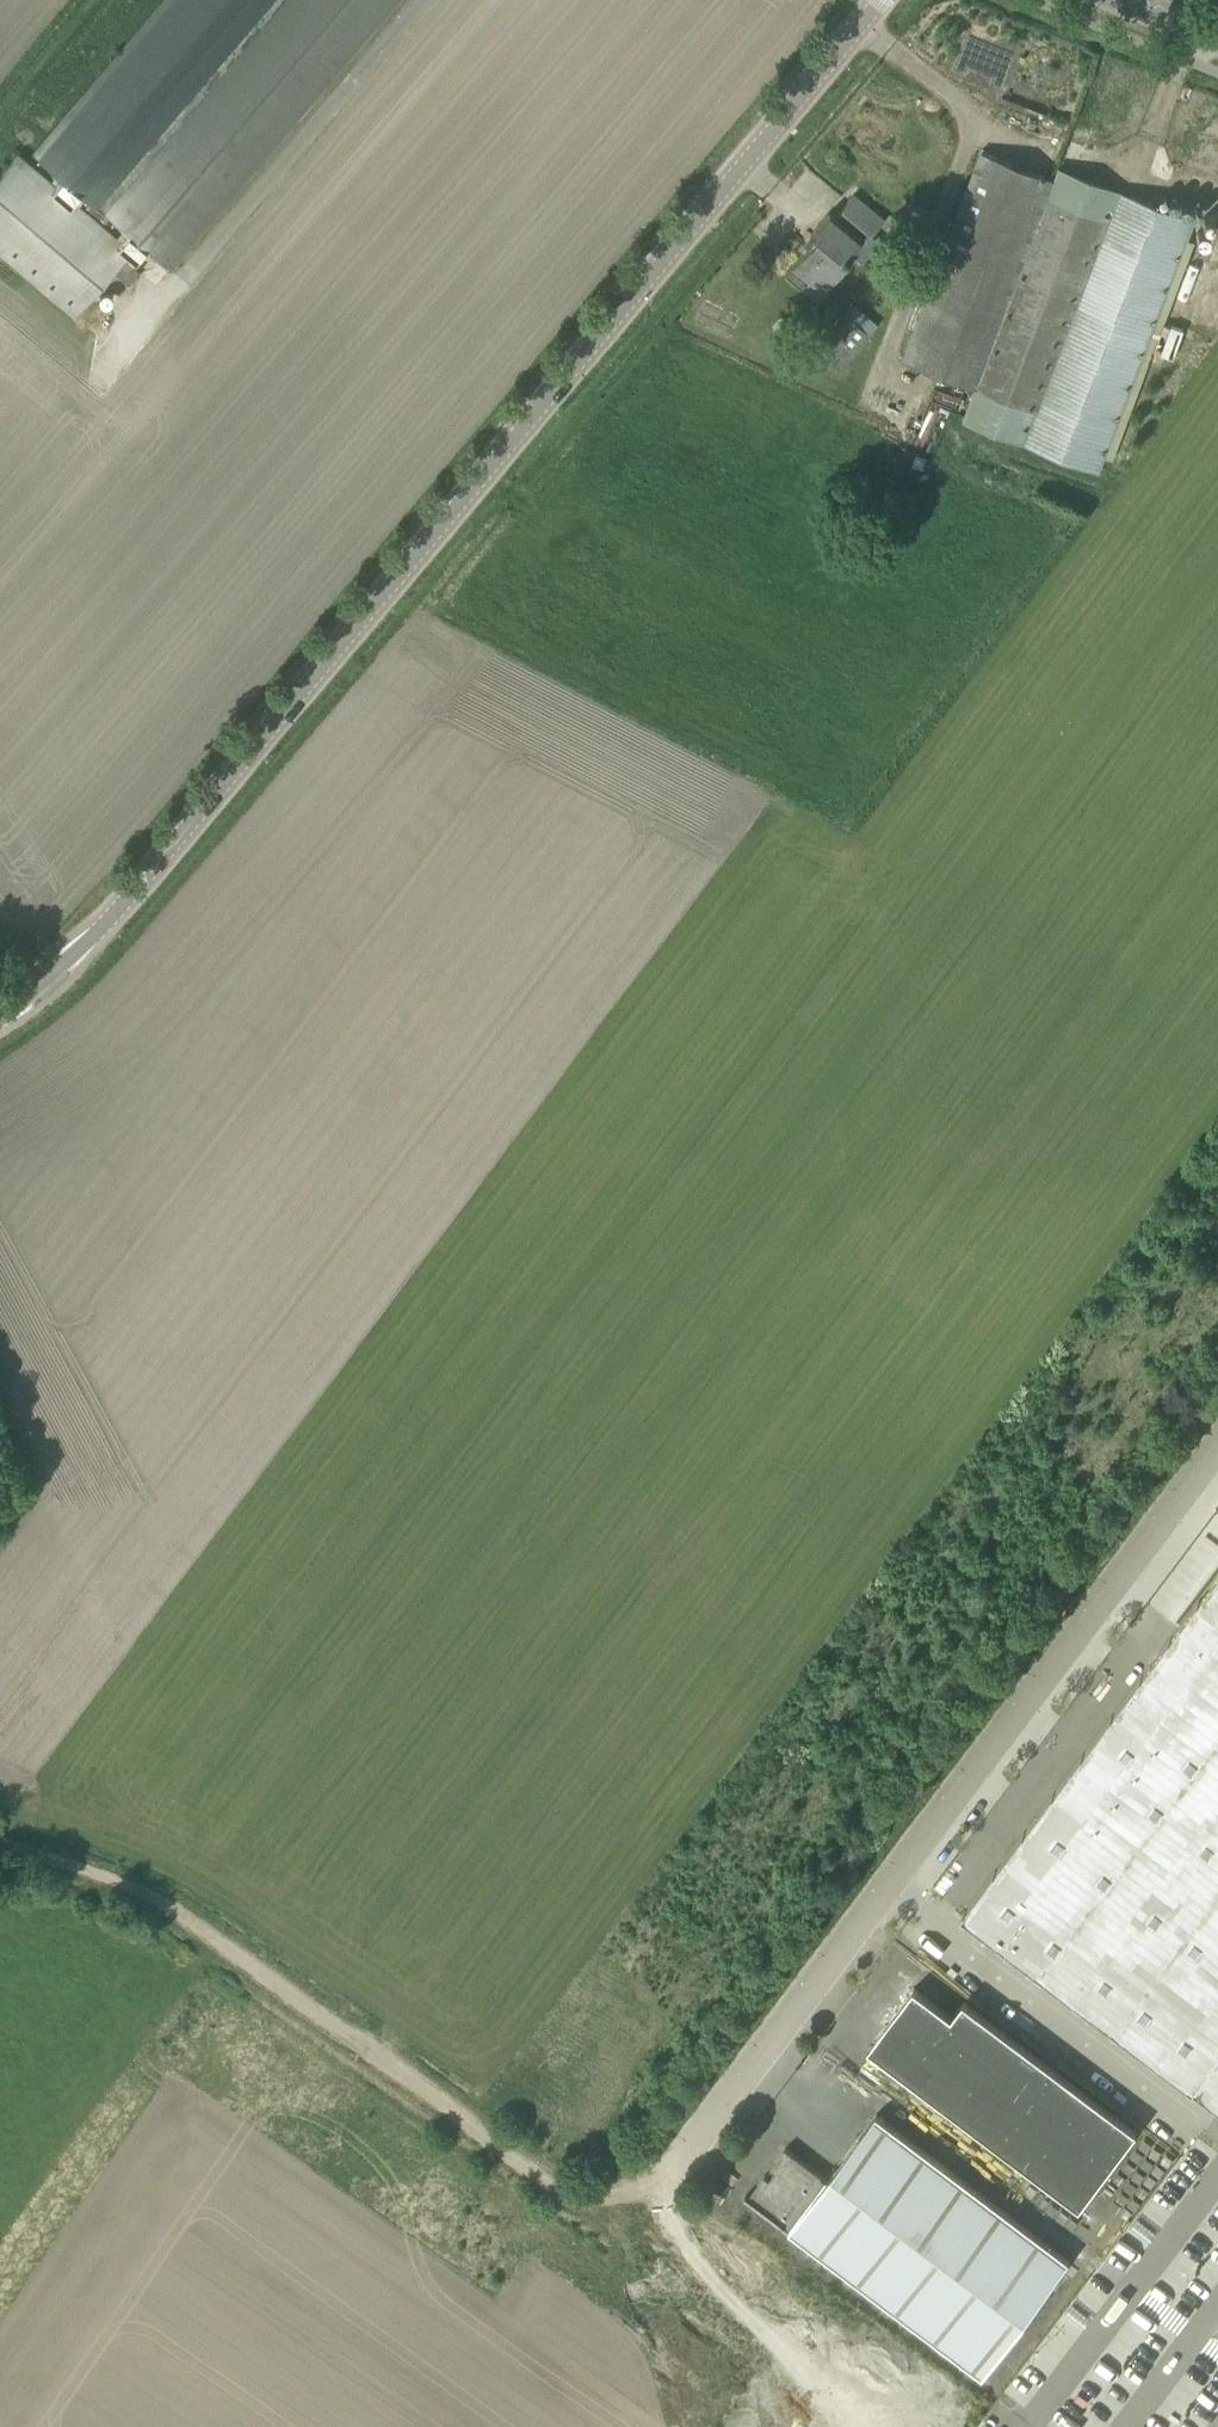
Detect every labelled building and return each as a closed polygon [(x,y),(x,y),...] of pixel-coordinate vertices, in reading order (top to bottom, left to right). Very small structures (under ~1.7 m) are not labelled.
[(0,173),(0,255),(74,317),(131,249),(139,255),(147,247),(171,268),(399,0),(284,0),(104,212),(129,233),(122,241),(74,200),(80,193),(97,207),(274,0),(173,0),(39,158),(62,178),(57,185),(18,152),(0,173)] [(982,150),(902,360),(973,387),(961,420),(1022,443),(1023,438),(1099,467),(1183,243),(1192,220),(1057,168),(1053,178),(982,150)] [(846,256),(863,235),(866,232),(869,235),(883,219),(853,193),(837,213),(832,208),(813,230),(820,236),(795,265),(813,280),(826,291),(851,260),(846,256)] [(841,369),(869,335),(845,315),(817,349),(841,369)] [(1182,329),(1170,324),(1159,353),(1172,358),(1182,329)] [(962,1914),(1217,2107),(1217,1573),(1199,1598),(962,1914)] [(1137,2130),(983,2014),(964,2000),(952,2015),(910,1983),(898,1999),(903,2002),(896,2012),(891,2008),(881,2022),(885,2025),(869,2047),(1080,2206),(1137,2130)] [(1071,2259),(877,2113),(827,2179),(786,2147),(771,2167),(776,2171),(770,2178),(765,2174),(749,2196),(746,2194),(746,2195),(983,2375),(1071,2259)]
